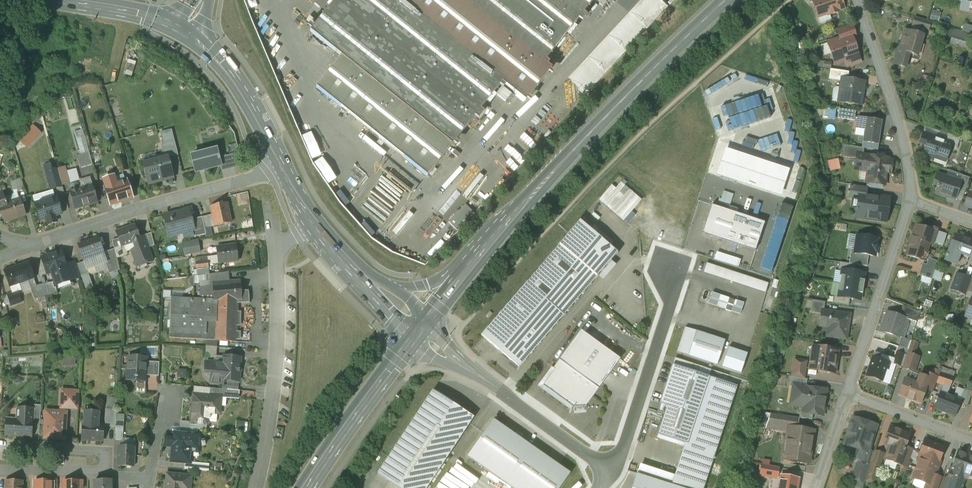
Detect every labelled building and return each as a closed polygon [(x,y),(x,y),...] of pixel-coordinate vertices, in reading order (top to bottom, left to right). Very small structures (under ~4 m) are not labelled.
[(310,31),(341,56),(452,145),(502,83),(526,101),(552,69),(544,62),(594,0),(335,0),(310,31)] [(567,79),(584,94),(665,8),(657,0),(642,0),(567,79)] [(813,1),(813,2),(818,16),(829,13),(830,15),(838,12),(837,10),(843,8),(841,0),(817,0),(813,1)] [(963,2),(970,3),(969,8),(971,8),(971,0),(964,0),(963,2)] [(931,23),(914,18),(912,25),(929,30),(931,23)] [(852,25),(837,30),(840,39),(851,35),(852,39),(856,37),(852,25)] [(924,35),(905,30),(899,49),(899,50),(909,54),(917,56),(924,35)] [(840,39),(828,43),(835,63),(845,59),(847,66),(861,62),(852,39),(851,35),(840,39)] [(909,54),(899,50),(899,49),(898,49),(894,64),(905,68),(909,54)] [(452,145),(341,56),(317,87),(428,175),(452,145)] [(849,72),(830,69),(829,79),(841,81),(842,78),(848,79),(849,72)] [(848,79),(842,78),(841,81),(838,103),(861,106),(864,81),(848,79)] [(856,111),(839,109),(838,118),(854,121),(856,111)] [(882,121),(857,117),(856,128),(864,130),(863,142),(878,144),(882,121)] [(41,134),(32,125),(18,141),(27,149),(41,134)] [(945,141),(924,133),(920,143),(927,145),(924,155),(934,158),(934,157),(945,161),(950,146),(948,146),(949,142),(945,141)] [(960,138),(948,134),(945,141),(949,142),(948,146),(950,146),(957,148),(960,138)] [(175,142),(161,145),(165,157),(168,156),(168,158),(178,155),(175,142)] [(860,148),(845,145),(843,157),(858,159),(860,148)] [(216,149),(191,156),(196,172),(220,165),(216,149)] [(788,170),(725,149),(717,174),(779,195),(788,170)] [(89,152),(77,156),(80,168),(93,165),(89,152)] [(888,159),(862,155),(861,167),(869,168),(866,182),(873,183),(883,185),(885,185),(887,169),(891,170),(892,161),(888,161),(888,159)] [(165,157),(143,163),(148,184),(174,178),(168,158),(168,156),(165,157)] [(124,159),(116,161),(120,173),(128,170),(125,159),(124,159)] [(52,171),(50,165),(44,166),(51,189),(63,186),(58,169),(52,171)] [(66,167),(58,169),(60,176),(68,174),(66,167)] [(960,182),(937,174),(934,185),(938,186),(936,193),(948,197),(949,196),(954,198),(954,199),(955,199),(958,190),(960,182)] [(962,175),(960,182),(958,190),(965,192),(969,178),(962,175)] [(127,181),(114,185),(111,177),(103,180),(106,188),(111,204),(132,197),(127,181)] [(22,179),(15,181),(19,192),(25,190),(22,179)] [(15,181),(10,183),(13,191),(17,190),(18,192),(19,192),(15,181)] [(623,222),(641,201),(620,182),(614,188),(610,185),(598,199),(623,222)] [(93,185),(70,192),(75,209),(98,202),(93,185)] [(868,187),(853,185),(852,196),(867,198),(868,187)] [(732,194),(729,204),(753,212),(756,202),(732,194)] [(889,198),(870,195),(867,217),(885,220),(887,210),(887,211),(889,198)] [(57,197),(36,203),(41,220),(47,218),(49,225),(57,222),(55,216),(62,213),(57,197)] [(0,206),(0,207),(2,212),(5,222),(6,222),(6,223),(12,220),(26,215),(20,199),(6,204),(0,206)] [(227,203),(211,206),(215,226),(231,223),(227,203)] [(793,207),(781,204),(761,267),(772,270),(793,207)] [(765,223),(712,205),(702,234),(755,251),(765,223)] [(189,209),(164,216),(169,236),(194,229),(194,227),(192,220),(189,209)] [(208,216),(202,217),(205,229),(211,227),(208,216)] [(202,217),(192,220),(194,227),(194,229),(196,237),(206,234),(205,229),(202,217)] [(528,282),(565,315),(618,254),(580,221),(528,282)] [(140,239),(135,225),(123,229),(116,231),(119,239),(122,247),(124,246),(127,252),(132,250),(137,263),(144,260),(146,264),(152,261),(147,248),(147,246),(148,245),(145,235),(144,236),(144,237),(140,239)] [(916,226),(909,246),(907,255),(919,259),(922,251),(926,252),(929,244),(931,245),(932,242),(936,231),(936,229),(931,228),(931,231),(916,226)] [(946,234),(936,231),(932,242),(943,246),(946,234)] [(155,245),(151,233),(145,235),(148,245),(147,246),(147,248),(155,245)] [(877,239),(857,235),(855,250),(855,253),(869,255),(875,256),(877,239)] [(953,242),(951,241),(944,260),(954,264),(958,253),(969,257),(971,250),(971,241),(956,235),(953,242)] [(98,238),(79,245),(87,270),(106,263),(107,263),(103,253),(98,238)] [(122,247),(119,239),(113,241),(115,249),(117,258),(127,254),(127,252),(124,246),(122,247)] [(198,241),(182,244),(185,256),(200,254),(198,241)] [(236,245),(217,247),(218,263),(238,261),(236,245)] [(115,249),(103,253),(107,263),(106,263),(109,273),(120,270),(117,258),(115,249)] [(869,255),(855,253),(855,250),(851,249),(849,264),(867,266),(869,255)] [(61,251),(42,258),(47,274),(52,272),(56,283),(61,281),(61,280),(69,277),(70,277),(66,266),(61,251)] [(715,252),(713,260),(738,268),(741,260),(715,252)] [(962,281),(970,283),(971,276),(971,256),(969,264),(968,263),(962,281)] [(208,257),(195,259),(197,269),(209,268),(208,257)] [(927,265),(923,264),(919,275),(931,278),(936,261),(929,259),(927,265)] [(29,263),(5,271),(13,293),(19,291),(21,290),(19,283),(22,282),(22,283),(28,281),(34,278),(29,263)] [(80,278),(75,263),(66,266),(70,277),(69,277),(70,281),(80,278)] [(93,289),(84,263),(77,266),(86,291),(93,289)] [(769,284),(706,263),(703,272),(766,293),(769,284)] [(197,269),(196,269),(192,270),(193,277),(210,275),(209,268),(197,269)] [(864,273),(842,270),(840,283),(863,287),(864,280),(863,280),(864,273)] [(42,285),(37,286),(34,278),(28,281),(35,299),(45,297),(42,285)] [(214,287),(200,288),(200,300),(171,299),(169,338),(237,342),(238,304),(250,303),(249,290),(241,291),(241,280),(214,282),(214,287)] [(53,282),(42,285),(45,297),(57,294),(56,287),(54,287),(53,282)] [(565,315),(528,282),(482,335),(519,367),(565,315)] [(863,287),(840,283),(838,297),(860,301),(861,293),(862,294),(863,287)] [(13,293),(7,295),(11,306),(22,302),(19,291),(13,293)] [(729,298),(712,293),(708,304),(725,310),(729,298)] [(735,300),(729,298),(726,310),(731,312),(735,300)] [(744,303),(735,300),(731,312),(740,315),(744,303)] [(825,302),(812,300),(810,312),(821,314),(822,311),(824,311),(825,302)] [(920,312),(910,308),(906,318),(917,322),(920,312)] [(824,311),(822,311),(821,314),(820,323),(829,324),(827,336),(846,339),(850,315),(824,311)] [(904,318),(888,312),(882,331),(898,336),(904,318)] [(725,341),(685,327),(677,352),(717,365),(725,341)] [(581,331),(553,368),(555,369),(543,386),(574,408),(574,407),(585,406),(586,406),(599,389),(598,389),(620,359),(581,331)] [(838,350),(814,346),(810,369),(835,373),(838,350)] [(218,347),(207,347),(206,357),(217,358),(218,347)] [(908,350),(898,347),(897,352),(904,355),(906,355),(907,353),(908,350)] [(746,354),(729,348),(723,367),(740,373),(746,354)] [(904,355),(897,352),(893,364),(900,366),(904,355)] [(64,353),(63,364),(75,365),(76,354),(64,353)] [(918,357),(907,353),(906,355),(902,368),(914,371),(918,357)] [(147,357),(128,356),(127,378),(137,378),(136,393),(145,393),(145,387),(143,384),(146,382),(146,376),(147,362),(147,357)] [(223,364),(206,362),(205,373),(211,374),(210,382),(223,383),(223,380),(239,381),(241,358),(224,357),(223,364)] [(888,362),(873,357),(867,376),(882,381),(886,369),(888,369),(890,363),(888,362)] [(807,361),(794,359),(792,377),(804,379),(807,361)] [(159,362),(147,362),(146,376),(159,376),(159,362)] [(737,386),(673,365),(660,404),(667,406),(695,415),(686,444),(683,453),(712,463),(737,386)] [(955,372),(941,367),(938,378),(936,383),(950,387),(955,372)] [(916,384),(905,379),(899,395),(920,403),(925,389),(929,379),(928,378),(919,375),(916,384)] [(938,378),(930,375),(928,378),(929,379),(925,389),(933,392),(936,383),(938,378)] [(792,377),(791,377),(789,386),(795,387),(795,386),(806,388),(808,379),(804,379),(792,377)] [(806,388),(795,386),(795,387),(793,394),(796,395),(794,404),(805,405),(804,412),(804,413),(813,414),(821,415),(825,390),(806,388)] [(227,389),(210,388),(209,396),(221,397),(221,398),(227,398),(227,389)] [(378,474),(399,487),(427,487),(474,417),(433,390),(378,474)] [(971,392),(964,390),(960,400),(961,400),(960,403),(967,406),(971,395),(971,392)] [(80,392),(62,391),(60,412),(64,412),(65,408),(79,409),(80,392)] [(960,400),(940,392),(934,408),(955,416),(960,403),(961,400),(960,400)] [(209,396),(194,395),(191,422),(207,424),(209,412),(220,413),(221,398),(221,397),(209,396)] [(41,405),(33,405),(33,409),(34,409),(33,426),(40,427),(41,405)] [(695,415),(667,406),(658,435),(686,444),(695,415)] [(20,420),(6,419),(5,435),(32,437),(33,426),(34,409),(33,409),(21,408),(20,420)] [(117,410),(108,409),(107,426),(116,427),(117,410)] [(60,412),(47,411),(46,422),(45,438),(65,439),(66,423),(64,423),(65,415),(64,415),(64,412),(60,412)] [(813,414),(804,413),(804,412),(800,411),(799,418),(812,420),(813,414)] [(99,412),(85,412),(84,424),(98,425),(99,412)] [(787,416),(770,414),(766,427),(785,430),(787,416)] [(867,424),(853,419),(845,444),(868,451),(876,425),(868,422),(867,424)] [(493,420),(467,457),(513,487),(559,487),(569,473),(558,465),(493,420)] [(245,422),(237,421),(235,431),(244,432),(245,422)] [(84,424),(82,440),(102,441),(103,425),(98,425),(84,424)] [(124,427),(116,427),(115,440),(123,440),(124,427)] [(813,431),(789,427),(787,441),(790,441),(787,459),(808,462),(813,431)] [(910,434),(891,427),(885,444),(890,446),(886,457),(894,460),(895,462),(897,463),(899,462),(899,464),(907,467),(913,450),(905,447),(910,434)] [(200,435),(174,433),(172,462),(185,463),(190,463),(190,462),(191,446),(199,447),(200,435)] [(944,447),(925,440),(919,455),(917,461),(919,462),(913,478),(927,483),(930,485),(930,484),(934,475),(935,476),(939,465),(938,462),(944,447)] [(135,447),(119,446),(118,466),(134,467),(135,447)] [(947,480),(945,479),(941,487),(959,487),(960,485),(964,473),(971,476),(971,475),(971,458),(965,455),(966,453),(958,450),(947,480)] [(884,454),(875,451),(871,464),(879,467),(884,454)] [(683,453),(672,486),(636,474),(632,487),(704,487),(712,463),(683,453)] [(206,464),(190,462),(190,463),(185,463),(185,469),(206,470),(206,464)] [(869,465),(858,462),(852,479),(863,483),(869,465)] [(759,479),(765,481),(768,472),(754,468),(752,476),(760,478),(759,479)] [(167,474),(166,487),(183,487),(190,487),(191,476),(167,474)]
